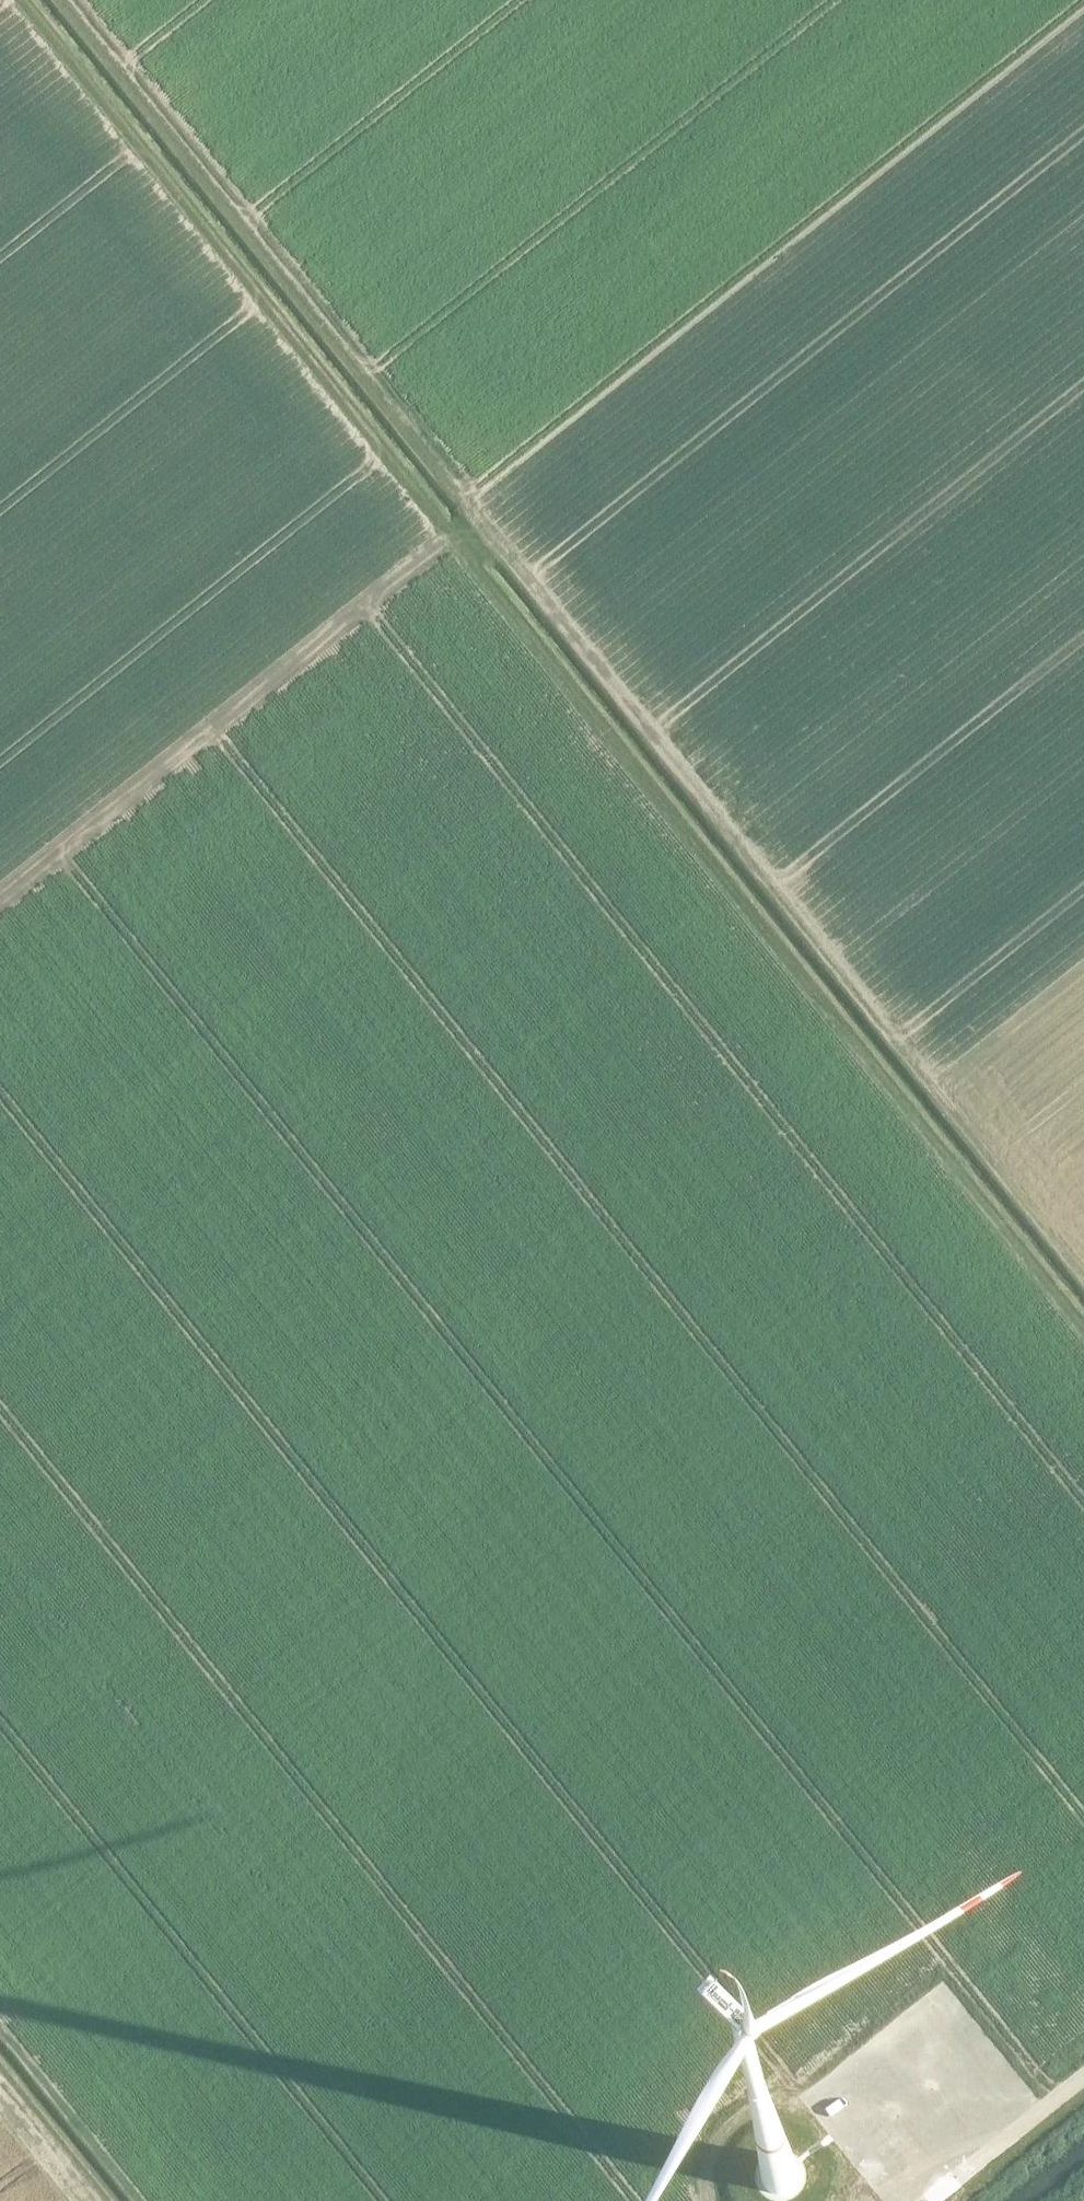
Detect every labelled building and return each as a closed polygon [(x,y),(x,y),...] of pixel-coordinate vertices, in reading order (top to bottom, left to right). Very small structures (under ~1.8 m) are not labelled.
[(759,2176),(759,2179),(759,2182),(759,2184),(760,2187),(761,2189),(763,2192),(765,2194),(767,2196),(769,2197),(771,2199),(774,2200),(776,2200),(779,2200),(782,2200),(785,2200),(787,2200),(790,2199),(792,2197),(794,2196),(796,2194),(798,2192),(800,2189),(801,2187),(802,2184),(802,2182),(802,2179),(802,2176),(802,2173),(801,2171),(800,2168),(798,2166),(796,2164),(794,2162),(792,2160),(790,2159),(787,2158),(785,2157),(782,2157),(779,2157),(776,2157),(774,2158),(771,2159),(769,2160),(767,2162),(765,2164),(763,2166),(761,2168),(760,2171),(759,2173),(759,2176)]
